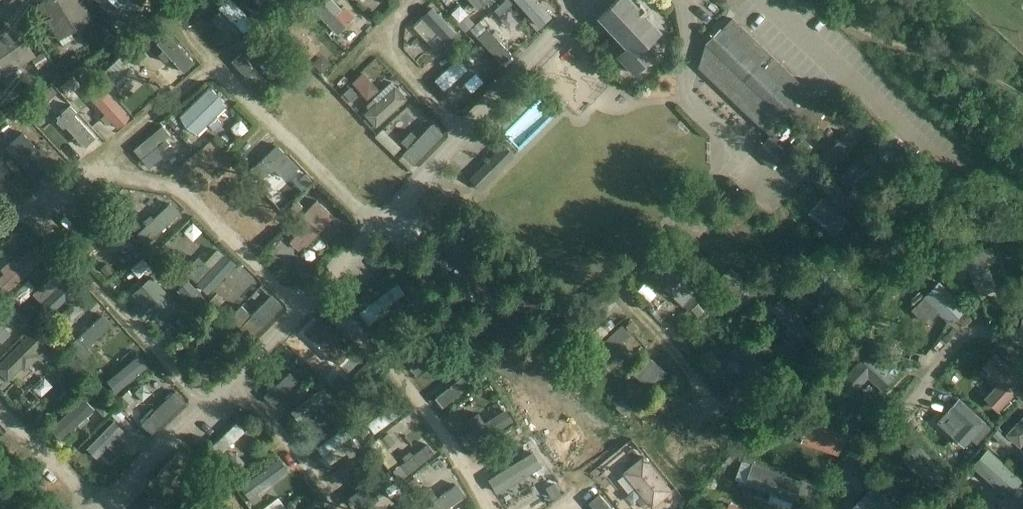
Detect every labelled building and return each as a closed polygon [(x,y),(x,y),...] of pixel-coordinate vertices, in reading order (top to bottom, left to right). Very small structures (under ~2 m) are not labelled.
[(37,4),(59,40),(95,18),(84,0),(44,0),(37,4)] [(256,24),(232,0),(226,0),(219,7),(246,34),(256,24)] [(304,1),(338,35),(346,27),(345,25),(335,15),(342,8),(333,0),(305,0),(304,1)] [(374,12),(362,0),(357,0),(352,5),(367,20),(374,12)] [(539,26),(548,18),(534,1),(535,0),(516,0),(539,26)] [(599,16),(628,47),(618,56),(634,72),(654,53),(645,43),(660,30),(646,15),(648,13),(640,3),(637,6),(632,0),(616,0),(599,16)] [(422,17),(438,34),(429,42),(436,51),(446,42),(455,33),(432,8),(422,17)] [(475,24),(466,15),(457,23),(466,32),(475,24)] [(287,32),(309,55),(318,46),(305,34),(308,31),(302,25),(299,28),(295,24),(287,16),(278,24),(287,32)] [(705,43),(698,66),(747,112),(771,136),(789,117),(805,132),(828,108),(733,17),(722,28),(721,26),(705,43)] [(28,41),(16,23),(0,34),(0,65),(6,75),(37,55),(28,41)] [(502,64),(513,55),(487,28),(477,37),(502,64)] [(184,72),(195,62),(168,33),(157,43),(184,72)] [(250,59),(258,52),(253,45),(245,52),(250,59)] [(452,45),(444,51),(448,57),(456,50),(452,45)] [(476,47),(471,52),(477,58),(482,54),(476,47)] [(32,58),(39,68),(49,61),(43,51),(36,56),(32,58)] [(257,90),(266,82),(242,53),(232,61),(257,90)] [(444,90),(474,63),(464,53),(435,80),(444,90)] [(91,72),(85,65),(77,72),(83,79),(91,72)] [(463,76),(439,98),(449,109),(474,87),(463,76)] [(96,103),(103,112),(109,119),(119,112),(91,78),(82,86),(96,103)] [(215,115),(225,106),(226,104),(220,93),(208,86),(179,115),(186,125),(197,134),(207,124),(215,131),(223,123),(215,115)] [(376,127),(407,99),(395,86),(364,114),(376,127)] [(357,94),(350,87),(344,93),(350,100),(357,94)] [(303,92),(294,107),(304,113),(313,99),(303,92)] [(173,115),(168,120),(174,126),(179,121),(173,115)] [(537,136),(549,122),(541,115),(513,146),(524,155),(539,138),(537,136)] [(18,128),(26,138),(32,146),(46,165),(55,158),(27,121),(18,128)] [(414,165),(443,134),(433,123),(419,138),(411,131),(401,141),(409,148),(403,154),(404,155),(414,165)] [(170,135),(167,132),(163,127),(134,151),(136,153),(142,161),(157,149),(158,151),(159,152),(166,147),(165,145),(162,142),(166,139),(168,137),(170,135)] [(847,131),(818,160),(828,171),(858,141),(847,131)] [(770,135),(754,151),(771,167),(787,151),(770,135)] [(502,144),(485,161),(498,174),(515,157),(502,144)] [(194,153),(188,145),(182,149),(189,157),(194,153)] [(286,155),(278,146),(258,164),(266,173),(268,171),(276,170),(286,180),(298,167),(286,155)] [(863,193),(900,159),(890,148),(854,182),(863,193)] [(195,194),(198,192),(226,167),(229,164),(219,153),(186,184),(195,194)] [(498,174),(485,161),(469,178),(481,191),(498,174)] [(244,232),(260,216),(264,220),(271,214),(267,210),(273,205),(264,195),(235,223),(244,232)] [(835,234),(847,219),(823,198),(810,212),(835,234)] [(334,216),(317,200),(289,230),(295,235),(290,242),(299,250),(304,244),(307,246),(334,216)] [(148,245),(178,216),(182,212),(172,202),(155,218),(151,214),(144,221),(148,225),(138,235),(148,245)] [(109,214),(73,247),(83,258),(98,245),(100,247),(108,241),(105,237),(118,225),(109,214)] [(333,242),(343,252),(355,239),(344,230),(333,242)] [(961,280),(970,277),(977,296),(997,289),(980,242),(960,249),(961,251),(951,255),(961,280)] [(11,267),(0,276),(0,282),(7,290),(47,255),(37,243),(17,261),(11,267)] [(225,254),(224,256),(211,268),(205,262),(199,256),(188,269),(190,276),(198,283),(208,293),(235,264),(225,254)] [(684,305),(698,290),(699,290),(667,259),(652,274),(663,286),(670,293),(683,306),(684,305)] [(105,278),(114,271),(108,263),(98,270),(105,278)] [(146,305),(165,290),(175,281),(167,271),(138,295),(146,305)] [(943,272),(939,276),(945,282),(949,279),(943,272)] [(51,314),(78,289),(68,278),(67,279),(53,292),(45,283),(34,294),(51,314)] [(931,319),(939,312),(951,323),(967,308),(939,280),(923,296),(924,297),(912,309),(923,321),(928,316),(931,319)] [(374,316),(379,313),(382,316),(388,311),(386,307),(405,293),(398,283),(366,306),(374,316)] [(648,301),(655,295),(645,284),(638,291),(648,301)] [(613,299),(607,291),(604,286),(558,321),(568,334),(613,299)] [(215,291),(210,296),(216,302),(221,298),(215,291)] [(272,294),(240,327),(251,337),(283,304),(272,294)] [(770,307),(787,327),(793,334),(798,341),(810,331),(781,297),(770,307)] [(5,305),(12,311),(16,306),(9,300),(5,305)] [(833,310),(823,301),(811,313),(820,322),(833,310)] [(191,307),(165,332),(174,340),(199,316),(191,307)] [(68,321),(62,314),(55,320),(60,327),(68,321)] [(602,326),(607,332),(615,326),(611,319),(602,326)] [(91,348),(112,329),(104,320),(83,339),(91,348)] [(0,363),(0,371),(8,379),(22,366),(25,369),(40,355),(36,351),(47,341),(47,340),(54,333),(42,322),(35,328),(0,363)] [(610,353),(622,343),(631,334),(622,324),(593,351),(602,361),(610,353)] [(88,348),(79,338),(69,346),(82,362),(92,354),(88,348)] [(305,371),(327,345),(320,339),(297,364),(305,371)] [(423,351),(417,355),(412,360),(420,369),(444,349),(436,339),(423,351)] [(794,351),(783,340),(775,348),(786,359),(794,351)] [(59,362),(70,352),(60,342),(49,353),(59,362)] [(764,386),(774,376),(740,342),(730,352),(764,386)] [(867,351),(838,383),(851,395),(868,377),(883,390),(895,377),(867,351)] [(1022,400),(1022,377),(995,351),(983,364),(1000,382),(985,397),(998,410),(1015,392),(1022,400)] [(49,391),(66,374),(73,368),(76,365),(68,357),(40,383),(49,391)] [(642,367),(635,374),(655,392),(670,374),(651,357),(648,360),(645,357),(638,364),(642,367)] [(73,368),(66,374),(70,379),(74,376),(82,384),(88,378),(79,369),(77,372),(73,368)] [(312,376),(306,370),(300,375),(306,381),(312,376)] [(272,401),(294,383),(287,374),(265,393),(272,401)] [(464,374),(451,385),(444,390),(439,394),(448,404),(472,385),(464,374)] [(91,397),(99,390),(94,384),(85,392),(91,397)] [(176,389),(142,423),(152,434),(186,400),(176,389)] [(300,421),(318,407),(325,402),(330,399),(323,390),(293,412),(300,421)] [(129,404),(121,396),(116,402),(122,410),(129,404)] [(959,396),(947,410),(961,423),(951,434),(964,447),(979,431),(984,437),(993,427),(959,396)] [(94,411),(92,409),(95,405),(89,399),(86,402),(83,400),(49,431),(61,443),(79,426),(87,418),(94,411)] [(401,399),(378,415),(372,420),(367,424),(374,434),(408,408),(401,399)] [(633,410),(622,400),(616,407),(626,416),(633,410)] [(680,400),(668,410),(675,420),(688,409),(680,400)] [(120,410),(113,416),(118,422),(125,416),(120,410)] [(504,410),(486,422),(479,412),(467,420),(473,430),(466,434),(472,447),(512,422),(504,410)] [(1005,434),(1020,446),(1022,443),(1022,414),(1005,434)] [(108,447),(114,441),(124,430),(114,420),(87,448),(97,458),(108,447)] [(808,420),(801,441),(838,454),(845,433),(808,420)] [(216,457),(245,431),(236,423),(208,449),(216,457)] [(316,449),(323,460),(351,440),(348,435),(344,429),(319,446),(316,449)] [(1002,432),(996,439),(1004,445),(1010,438),(1002,432)] [(389,433),(381,439),(388,448),(396,442),(389,433)] [(472,447),(465,436),(459,439),(466,451),(472,447)] [(229,467),(248,449),(240,440),(221,458),(229,467)] [(916,441),(900,457),(932,488),(947,470),(916,441)] [(764,442),(754,442),(753,453),(764,453),(764,442)] [(496,471),(522,454),(516,445),(490,462),(496,471)] [(349,446),(321,466),(328,476),(356,456),(349,446)] [(988,447),(972,465),(1007,496),(1022,479),(988,447)] [(415,455),(409,460),(401,466),(407,473),(431,456),(424,448),(415,455)] [(174,469),(179,463),(183,459),(175,452),(151,480),(158,487),(174,469)] [(643,454),(630,464),(621,471),(640,495),(635,499),(643,508),(650,504),(652,507),(672,491),(643,454)] [(424,483),(440,471),(433,462),(417,474),(424,483)] [(753,462),(744,483),(771,492),(770,496),(778,498),(779,496),(795,502),(802,481),(757,463),(753,462)] [(253,499),(283,476),(275,466),(245,488),(253,499)] [(354,508),(356,508),(392,484),(389,478),(385,472),(382,474),(379,476),(355,493),(347,499),(354,508)] [(924,482),(918,488),(924,495),(931,489),(924,482)] [(458,484),(438,498),(431,487),(418,497),(427,508),(447,508),(466,496),(458,484)] [(872,484),(857,501),(867,508),(901,508),(872,484)] [(599,493),(588,502),(594,508),(612,508),(599,493)] [(944,508),(965,508),(954,498),(944,508)]
